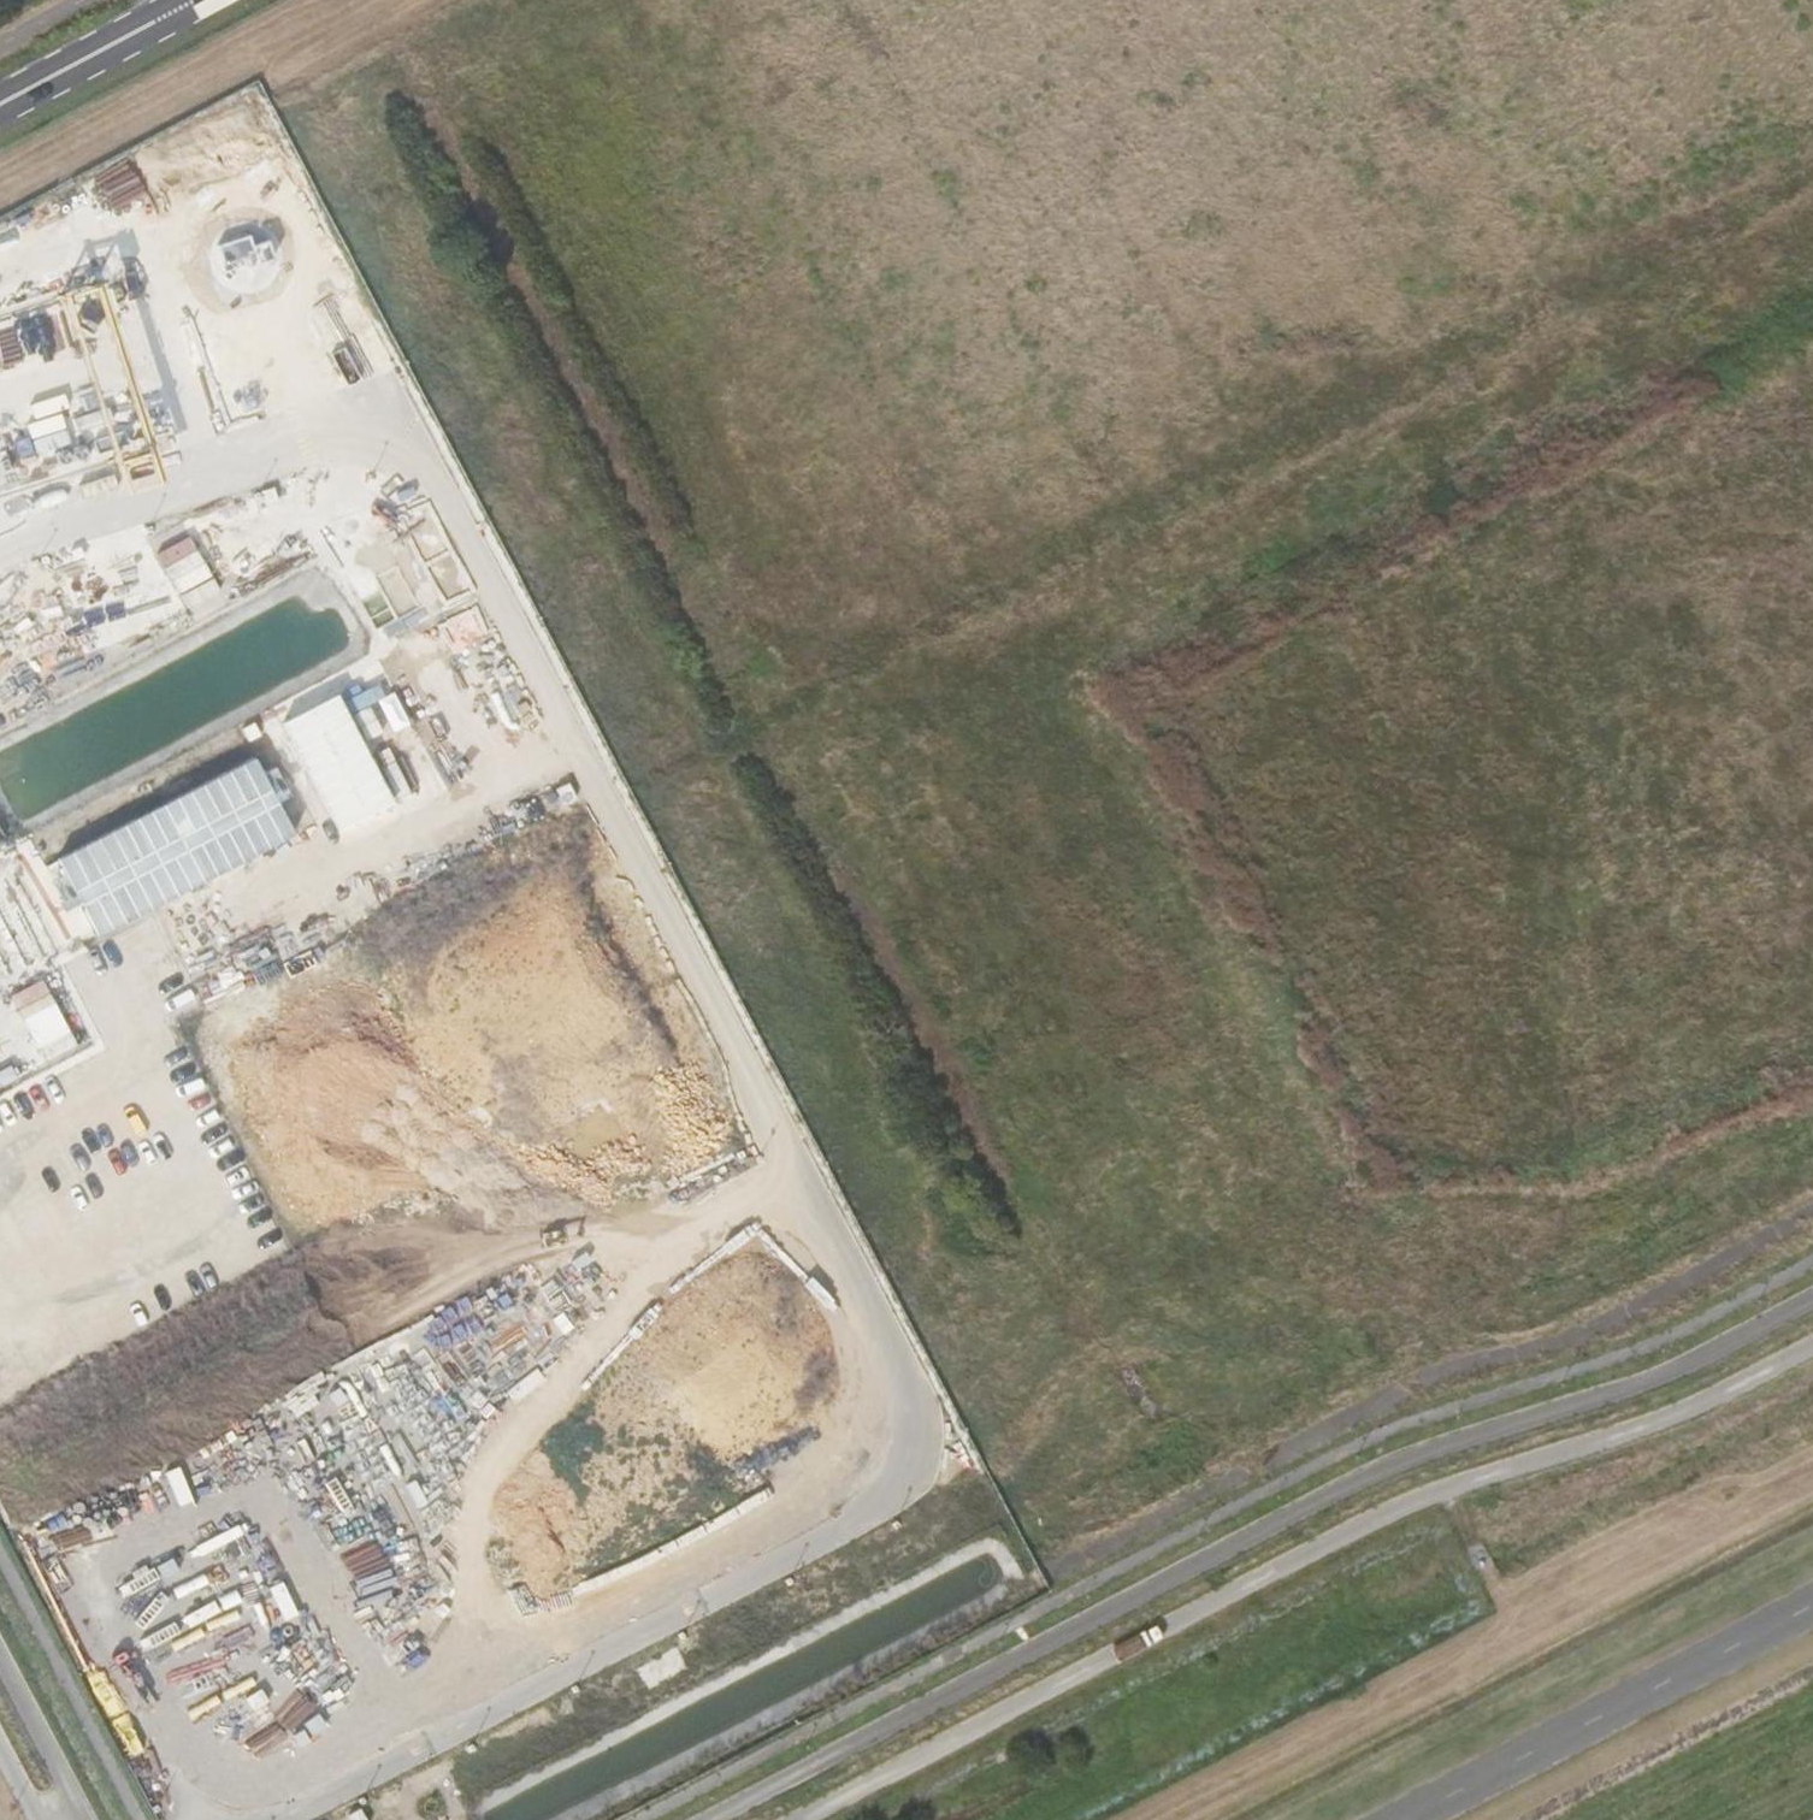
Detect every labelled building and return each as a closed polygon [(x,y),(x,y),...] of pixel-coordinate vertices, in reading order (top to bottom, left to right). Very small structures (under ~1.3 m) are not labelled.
[(95,932),(298,835),(279,796),(283,794),(265,754),(57,854),(95,932)]
